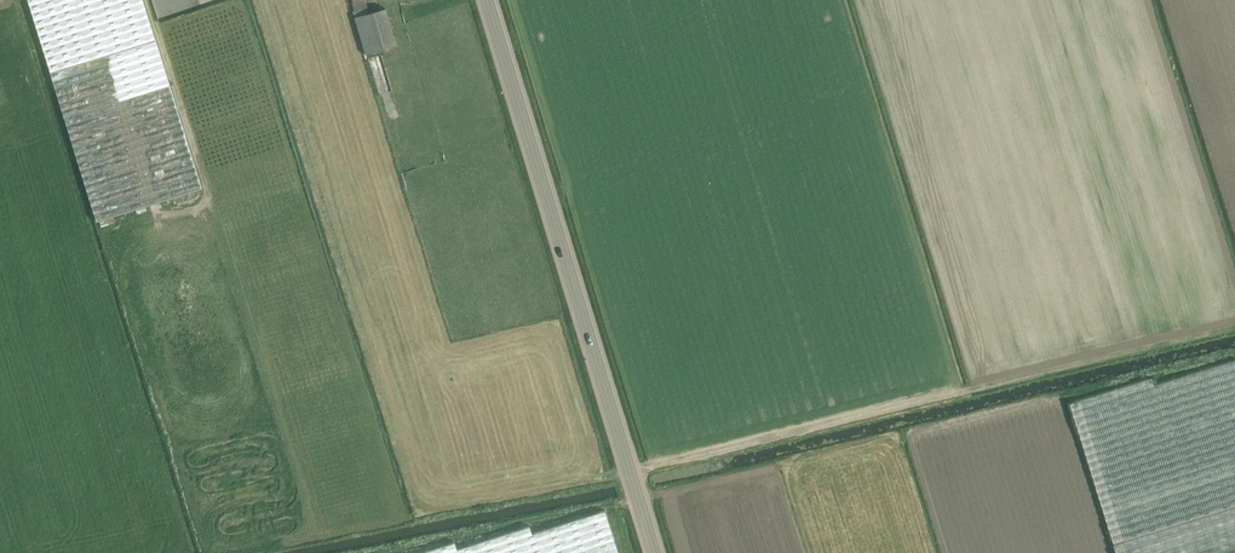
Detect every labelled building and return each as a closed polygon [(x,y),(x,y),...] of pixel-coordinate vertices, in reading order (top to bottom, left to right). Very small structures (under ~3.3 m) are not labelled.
[(50,70),(155,38),(144,0),(28,0),(50,70)] [(365,54),(396,45),(385,7),(354,15),(365,54)] [(155,38),(50,70),(97,221),(202,188),(155,38)] [(1118,552),(1234,552),(1234,360),(1154,385),(1152,377),(1071,402),(1118,552)] [(604,509),(532,532),(529,525),(457,548),(454,541),(416,552),(618,552),(604,509)]
